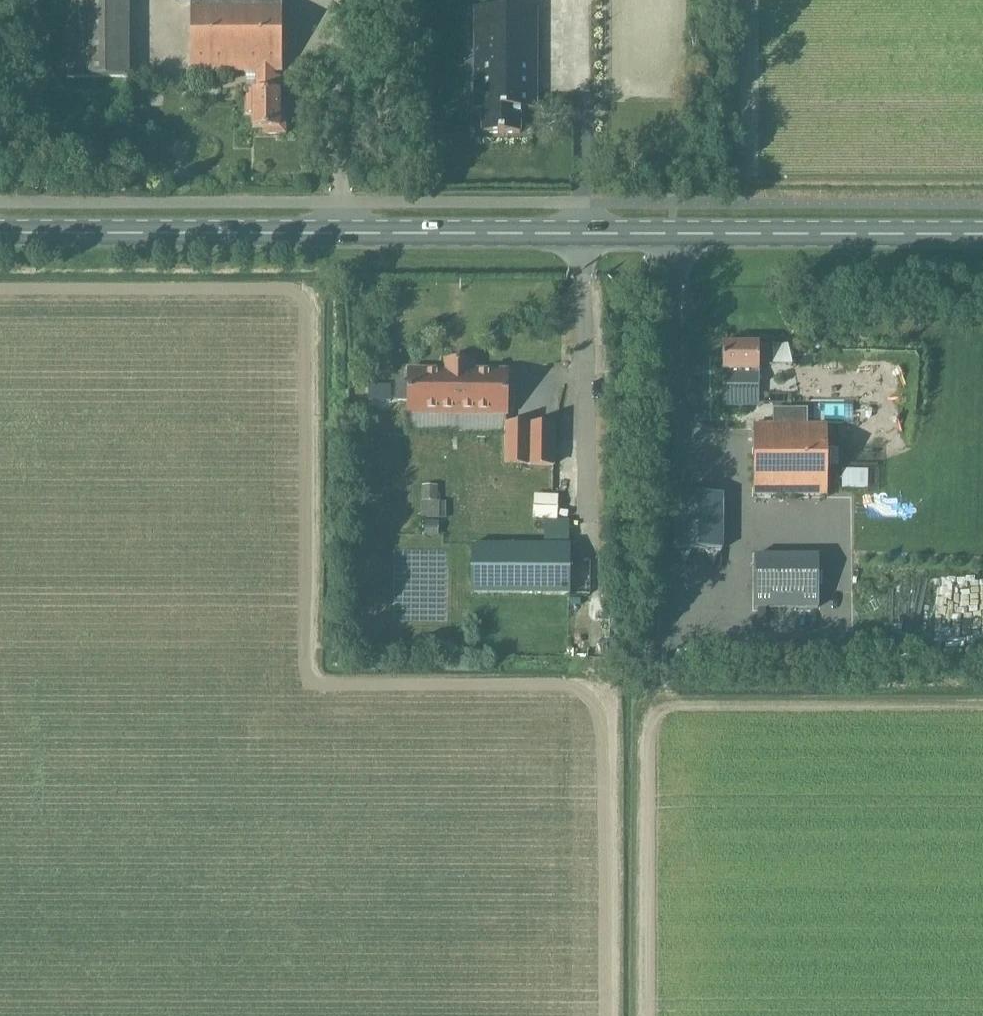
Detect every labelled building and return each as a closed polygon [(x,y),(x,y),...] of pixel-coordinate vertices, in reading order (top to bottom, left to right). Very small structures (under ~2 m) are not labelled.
[(66,76),(127,76),(127,0),(66,0),(66,76)] [(191,71),(256,70),(256,90),(246,90),(246,111),(252,111),(252,127),(263,127),(263,133),(285,133),(285,110),(278,110),(278,90),(280,90),(280,75),(274,75),(274,70),(280,70),(280,0),(190,0),(191,71)] [(536,107),(536,7),(474,7),(474,107),(481,107),(481,131),(519,131),(519,107),(536,107)] [(722,406),(758,406),(759,364),(772,364),(772,345),(759,345),(759,344),(723,343),(722,406)] [(445,370),(408,369),(408,383),(395,383),(395,400),(408,400),(408,413),(506,414),(506,370),(470,370),(470,361),(445,361),(445,370)] [(390,405),(389,385),(372,385),(373,405),(390,405)] [(826,494),(826,423),(754,423),(754,494),(826,494)] [(553,425),(505,424),(504,464),(553,465),(553,425)] [(432,504),(433,487),(420,486),(419,503),(432,504)] [(723,549),(723,493),(673,493),(673,548),(723,549)] [(569,593),(569,520),(544,520),(544,543),(471,543),(471,593),(569,593)] [(754,606),(819,606),(818,554),(754,554),(754,606)]
